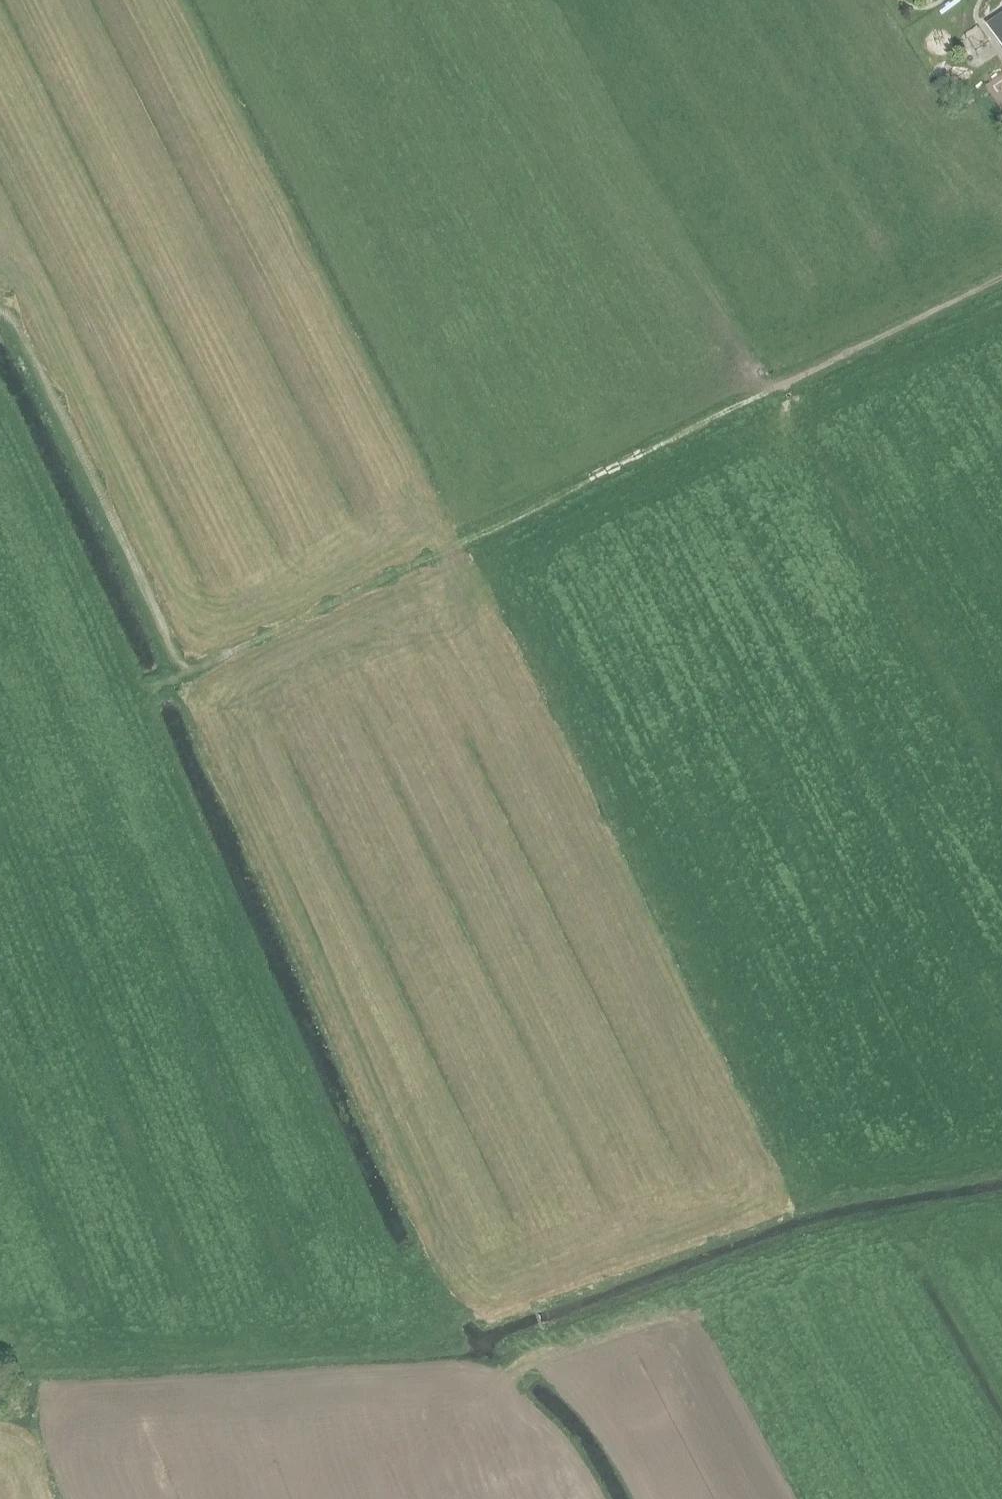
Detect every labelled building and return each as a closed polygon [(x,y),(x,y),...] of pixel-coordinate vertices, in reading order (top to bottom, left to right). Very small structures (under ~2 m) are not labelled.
[(987,25),(1001,48),(1001,15),(987,25)]
